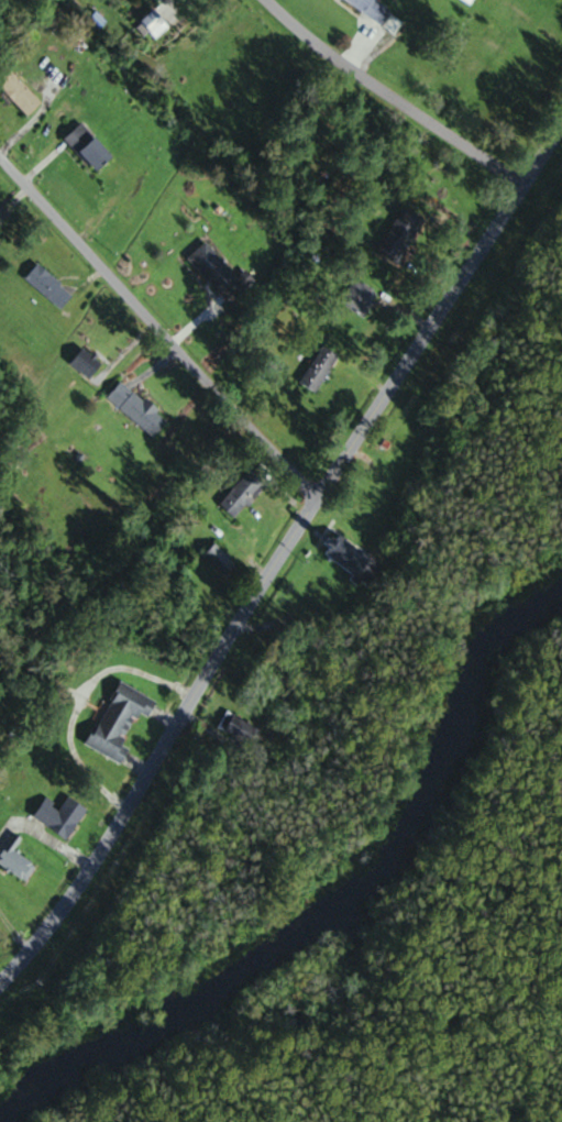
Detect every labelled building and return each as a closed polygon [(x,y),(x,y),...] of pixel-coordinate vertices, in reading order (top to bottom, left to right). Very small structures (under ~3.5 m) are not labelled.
[(380,0),(346,0),(381,26),(393,9),(380,0)] [(158,38),(169,23),(153,10),(141,25),(158,38)] [(28,116),(42,102),(9,69),(0,79),(0,87),(28,116)] [(114,156),(94,137),(79,152),(99,172),(114,156)] [(399,263),(424,219),(402,206),(377,251),(399,263)] [(254,280),(245,269),(237,276),(205,241),(186,259),(228,303),(254,280)] [(25,278),(59,310),(73,295),(38,263),(25,278)] [(362,317),(378,294),(356,278),(340,301),(362,317)] [(338,354),(321,344),(299,383),(316,392),(338,354)] [(154,437),(168,419),(121,380),(106,397),(154,437)] [(253,468),(219,502),(235,517),(268,483),(253,468)] [(369,585),(383,562),(335,532),(321,554),(369,585)] [(235,562),(214,543),(202,557),(223,576),(235,562)] [(157,701),(119,682),(87,746),(123,764),(130,749),(122,745),(138,712),(149,717),(157,701)] [(251,746),(260,731),(226,711),(217,727),(251,746)] [(45,798),(33,818),(69,839),(87,808),(67,796),(60,808),(45,798)] [(12,832),(0,855),(0,865),(27,880),(36,863),(15,852),(22,837),(12,832)]
